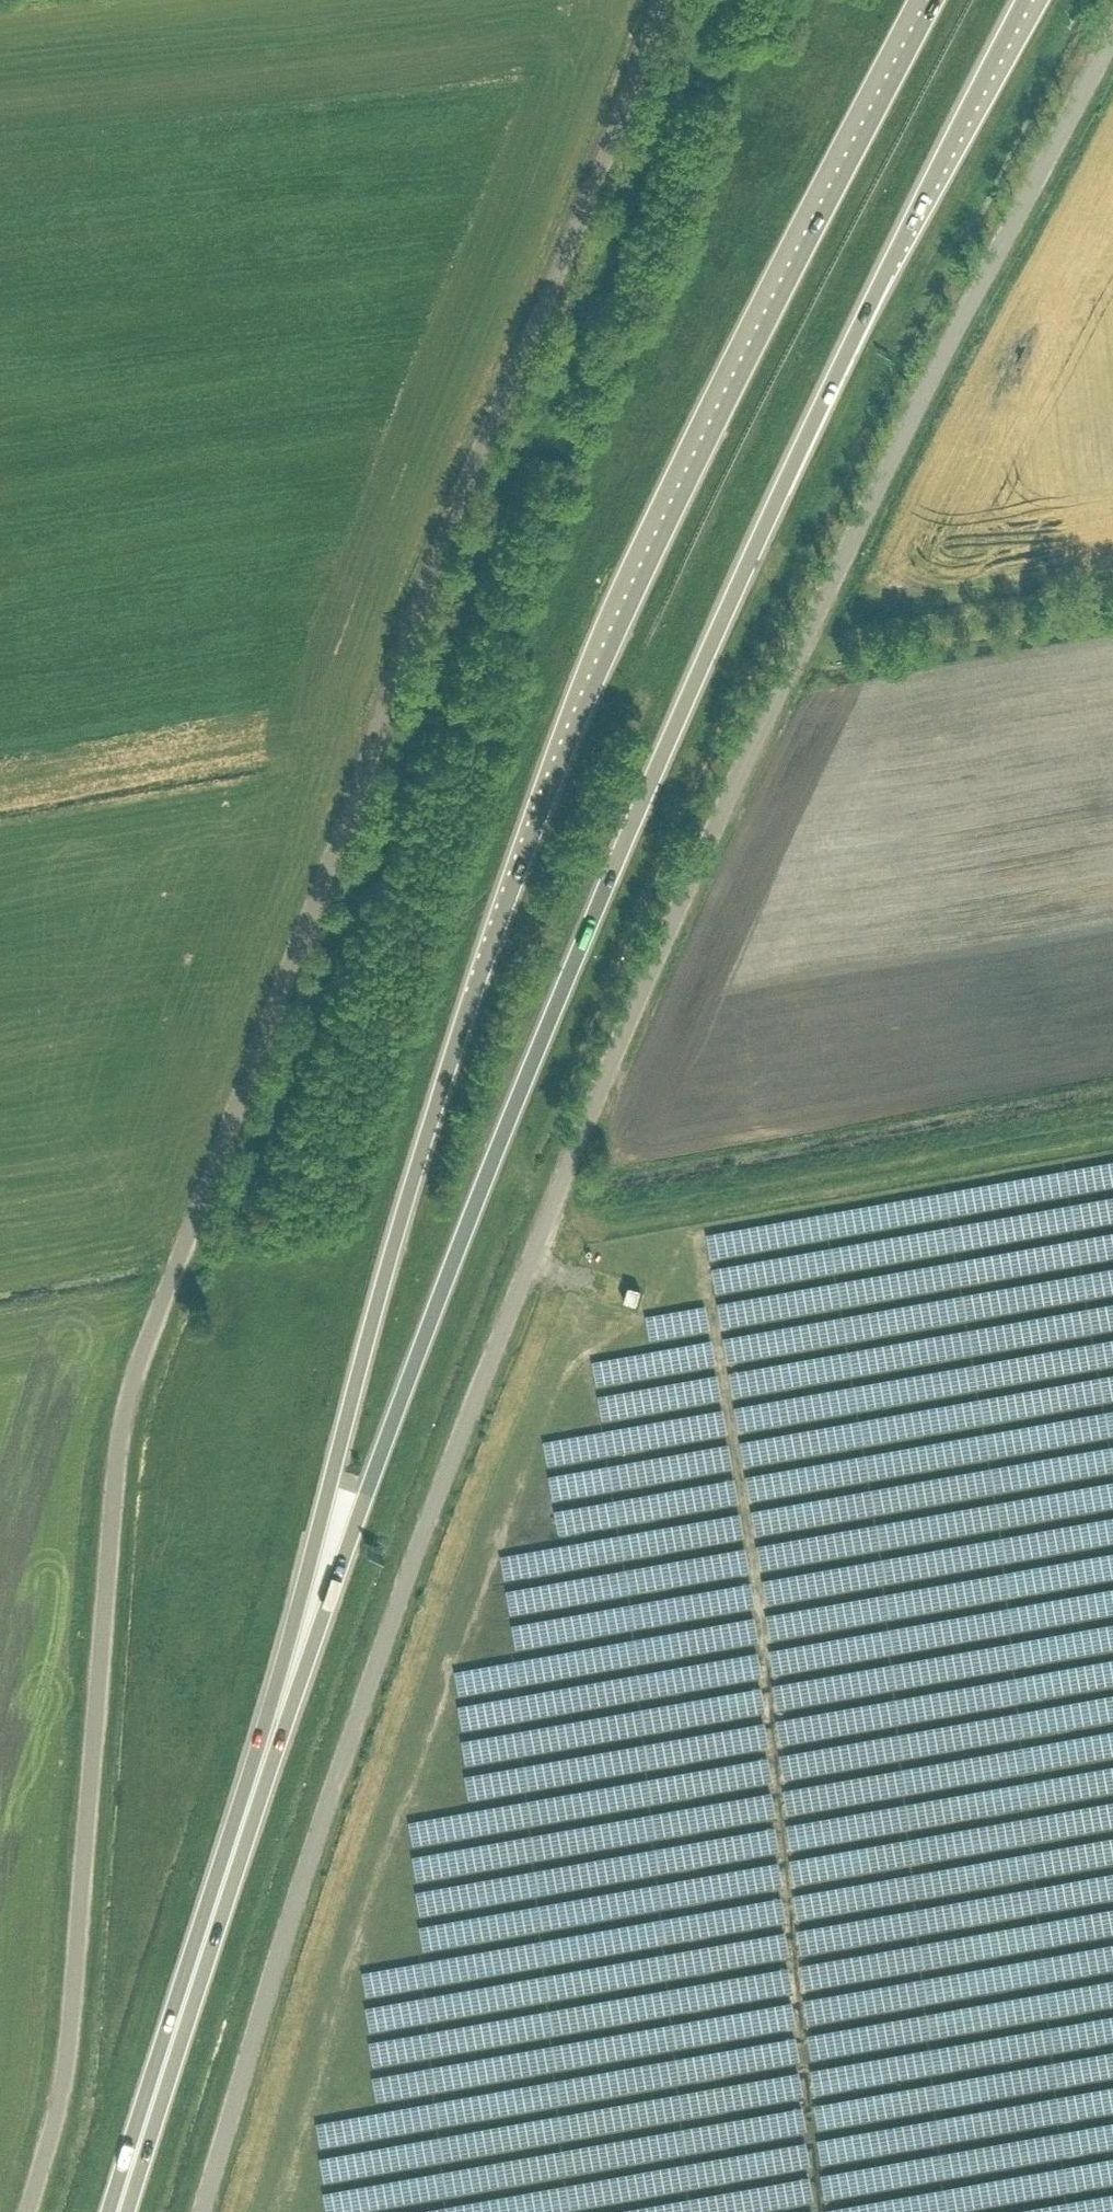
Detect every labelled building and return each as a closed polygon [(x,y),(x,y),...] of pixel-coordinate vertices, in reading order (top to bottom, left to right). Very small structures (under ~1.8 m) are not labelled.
[(622,1298),(635,1302),(640,1287),(627,1283),(622,1298)]
